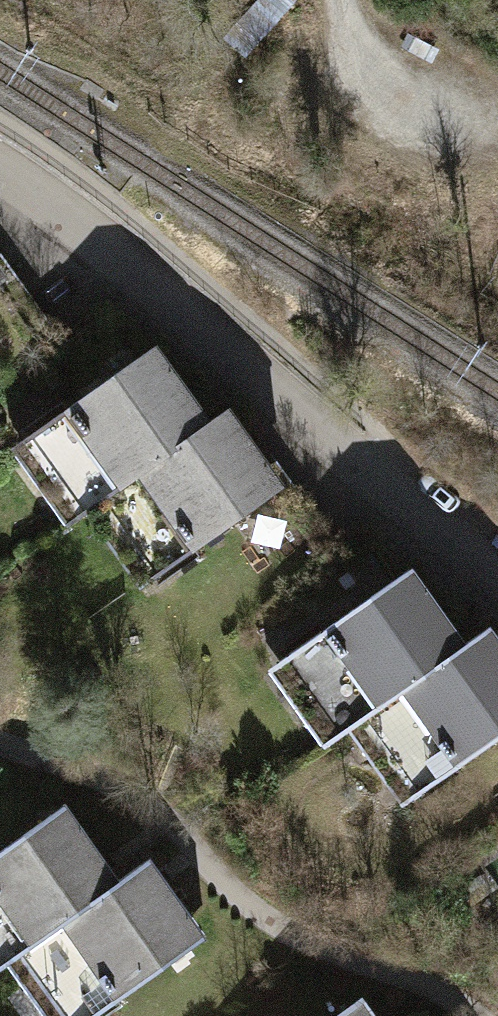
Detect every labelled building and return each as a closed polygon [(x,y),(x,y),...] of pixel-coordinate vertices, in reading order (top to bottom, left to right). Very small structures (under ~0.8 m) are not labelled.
[(91,392),(12,447),(67,526),(86,513),(212,424),(209,420),(156,345),(143,354),(112,309),(59,347),(91,392)] [(86,513),(140,588),(231,523),(283,596),(313,574),(335,559),(333,555),(227,407),(209,420),(212,424),(86,513)] [(343,615),(269,668),(325,746),(349,729),(468,645),(467,642),(412,566),(395,578),(363,533),(333,555),(335,559),(313,574),(343,615)] [(402,804),(493,740),(497,747),(497,635),(491,625),(467,642),(468,645),(349,729),(402,804)] [(0,851),(0,969),(9,963),(122,883),(120,880),(66,804),(0,851)] [(47,1015),(92,1015),(204,936),(149,859),(120,880),(122,883),(9,963),(47,1015)] [(333,1015),(375,1015),(361,996),(333,1015)]
